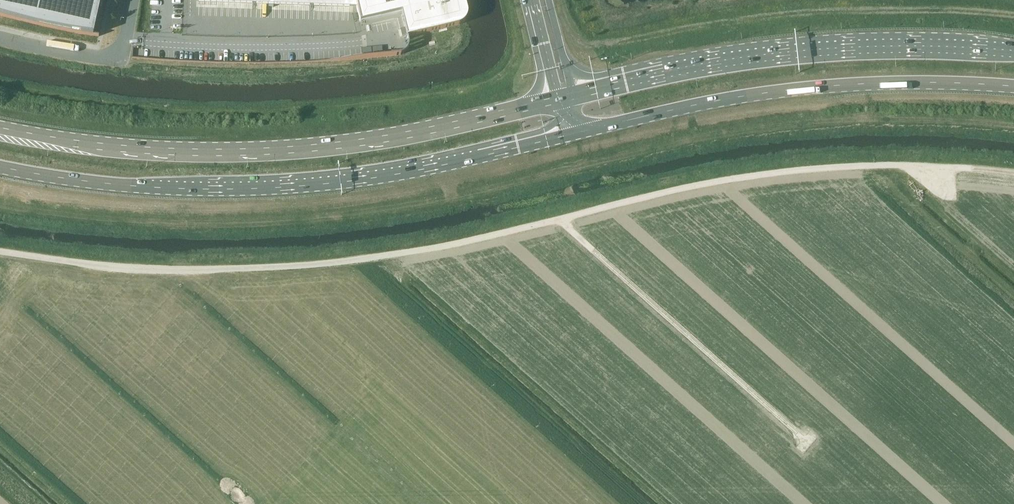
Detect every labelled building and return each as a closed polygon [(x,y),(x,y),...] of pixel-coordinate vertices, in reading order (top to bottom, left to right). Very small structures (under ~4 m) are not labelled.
[(22,21),(50,28),(73,32),(99,37),(99,36),(93,35),(101,0),(0,0),(0,16),(22,21)] [(198,1),(276,4),(356,7),(360,22),(401,12),(407,37),(454,26),(457,25),(458,25),(460,25),(461,24),(462,23),(464,22),(465,21),(465,20),(466,18),(467,16),(467,13),(467,11),(466,9),(466,8),(464,0),(198,0),(198,1)] [(404,38),(390,40),(393,53),(407,50),(404,38)]
